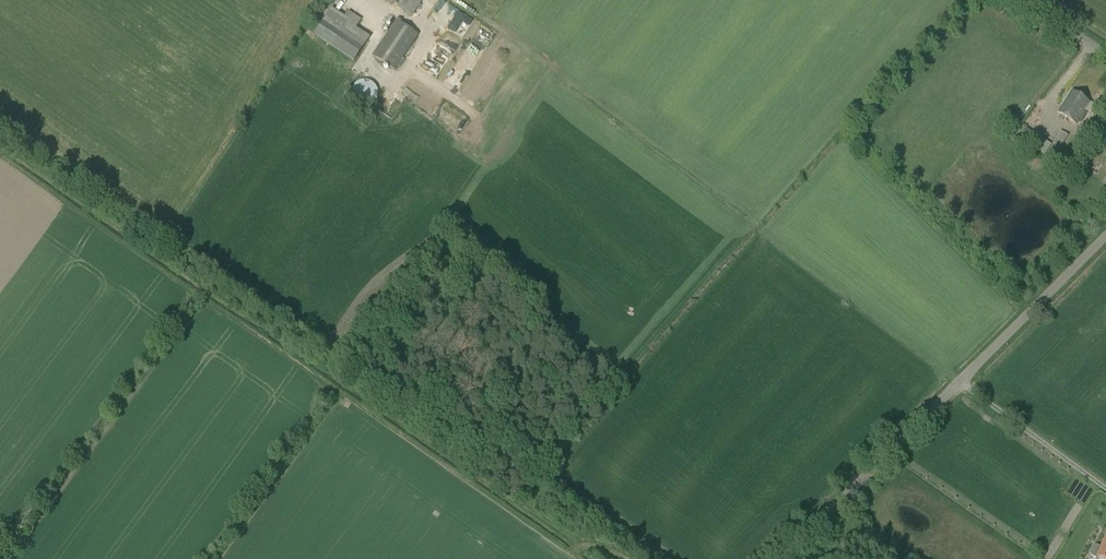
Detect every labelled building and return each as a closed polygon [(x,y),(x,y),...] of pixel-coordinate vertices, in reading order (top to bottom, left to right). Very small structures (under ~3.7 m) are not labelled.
[(424,0),(391,0),(414,15),(424,0)] [(345,16),(331,8),(314,34),(355,61),(370,37),(356,28),(362,20),(348,11),(345,16)] [(395,71),(419,35),(401,23),(402,21),(397,18),(372,56),(395,71)] [(313,84),(329,79),(327,74),(312,79),(313,84)] [(365,107),(367,107),(370,106),(372,105),(374,104),(375,102),(377,100),(377,98),(378,95),(378,93),(378,90),(377,88),(376,86),(374,84),(372,83),(370,82),(368,81),(365,80),(363,80),(360,81),(358,82),(356,83),(354,85),(353,87),(352,89),(351,91),(351,94),(351,96),(352,98),(353,101),(354,103),(356,104),(358,106),(360,107),(363,107),(365,107)] [(1090,103),(1071,91),(1057,113),(1076,125),(1080,119),(1082,121),(1088,112),(1085,110),(1090,103)] [(1035,149),(1042,139),(1026,129),(1020,139),(1035,149)] [(1058,150),(1068,135),(1061,131),(1051,145),(1058,150)] [(1092,159),(1096,154),(1088,148),(1084,153),(1086,154),(1083,157),(1080,155),(1074,161),(1083,169),(1089,162),(1088,162),(1091,158),(1092,159)] [(1090,553),(1091,556),(1096,558),(1097,557),(1101,558),(1105,558),(1105,537),(1100,547),(1098,546),(1096,545),(1093,546),(1090,553)]
